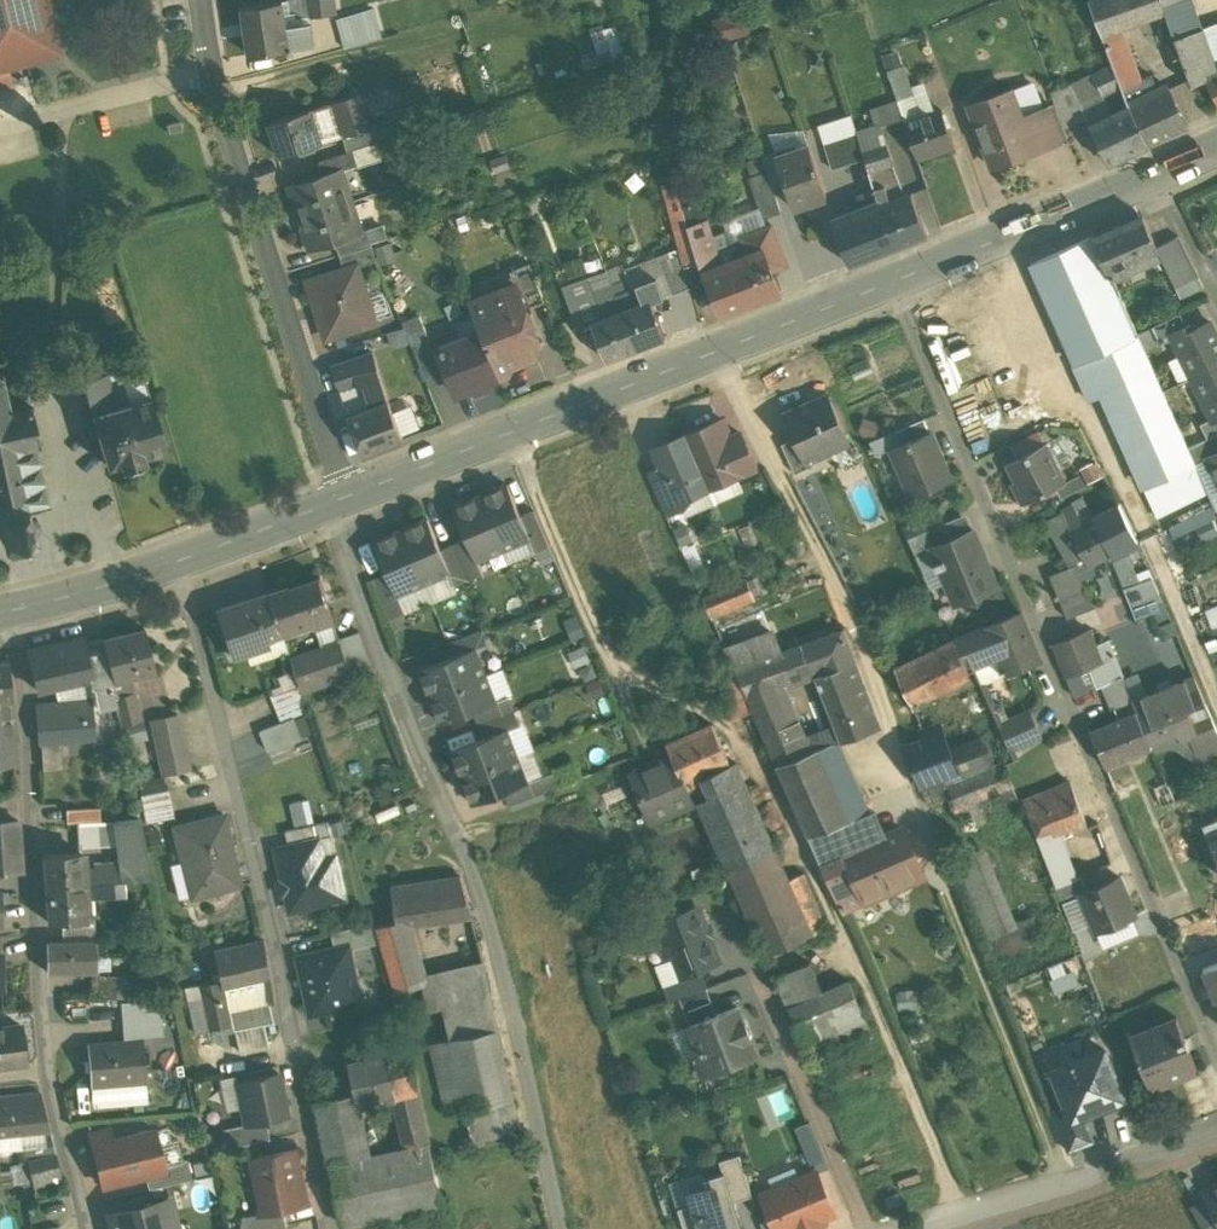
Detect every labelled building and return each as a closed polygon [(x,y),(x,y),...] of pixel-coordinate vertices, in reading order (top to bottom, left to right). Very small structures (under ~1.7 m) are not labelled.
[(27,61),(23,46),(57,37),(47,0),(0,0),(0,68),(27,61)] [(285,0),(245,6),(251,54),(292,49),(285,1),(285,0)] [(285,0),(285,1),(289,1),(291,16),(298,15),(298,18),(312,16),(310,0),(285,0)] [(312,16),(312,17),(313,17),(340,13),(339,0),(310,0),(312,16)] [(1090,2),(1101,34),(1123,26),(1166,10),(1162,0),(1096,0),(1090,2)] [(1166,10),(1176,38),(1196,30),(1203,27),(1193,0),(1162,0),(1166,10)] [(298,18),(298,15),(291,16),(289,1),(285,1),(292,49),(307,46),(304,27),(314,26),(313,17),(312,17),(312,16),(298,18)] [(370,40),(363,12),(340,18),(348,47),(370,40)] [(1196,30),(1209,65),(1215,63),(1216,67),(1216,22),(1203,27),(1196,30)] [(314,26),(304,27),(307,46),(317,45),(314,26)] [(1123,26),(1101,34),(1109,55),(1113,64),(1121,83),(1132,107),(1162,92),(1154,73),(1144,77),(1123,26)] [(1176,38),(1193,85),(1207,79),(1205,76),(1216,70),(1216,67),(1215,63),(1209,65),(1196,30),(1176,38)] [(1109,55),(1095,61),(1100,71),(1113,64),(1109,55)] [(1100,71),(1093,74),(1103,93),(1121,83),(1113,64),(1100,71)] [(904,65),(889,70),(899,100),(914,94),(904,65)] [(1205,76),(1207,79),(1216,99),(1216,70),(1205,76)] [(1103,93),(1093,74),(1074,84),(1051,93),(1064,127),(1088,117),(1090,123),(1113,114),(1103,93)] [(1162,92),(1132,107),(1147,145),(1188,125),(1174,86),(1162,92)] [(1056,107),(1023,120),(1012,89),(983,100),(990,118),(976,123),(993,166),(1068,138),(1064,128),(1056,107)] [(359,93),(334,101),(345,134),(370,128),(359,93)] [(311,109),(321,142),(345,134),(334,101),(311,109)] [(1147,145),(1132,107),(1113,114),(1090,123),(1094,133),(1087,137),(1094,151),(1101,148),(1108,163),(1147,145)] [(311,109),(272,121),(283,156),(322,143),(321,142),(311,109)] [(906,122),(919,158),(955,146),(943,109),(906,122)] [(168,133),(183,130),(181,121),(166,125),(168,133)] [(881,125),(858,132),(864,150),(887,142),(881,125)] [(370,128),(345,134),(350,151),(355,149),(375,142),(370,128)] [(887,142),(864,150),(871,170),(889,163),(894,161),(887,142)] [(779,156),(778,157),(787,185),(795,209),(831,196),(813,145),(779,156)] [(350,151),(324,159),(328,172),(339,169),(340,170),(360,164),(355,149),(350,151)] [(778,157),(779,156),(777,151),(763,156),(768,171),(773,188),(774,189),(787,185),(778,157)] [(906,196),(894,161),(889,163),(893,176),(889,184),(877,188),(882,204),(906,196)] [(889,163),(871,170),(877,188),(889,184),(893,176),(889,163)] [(328,172),(291,184),(298,207),(302,205),(306,216),(350,202),(340,170),(339,169),(328,172)] [(773,188),(768,171),(752,176),(758,193),(773,188)] [(774,189),(773,188),(758,193),(765,217),(781,212),(774,189)] [(906,196),(882,204),(897,246),(927,234),(913,194),(906,196)] [(350,202),(306,216),(309,227),(305,229),(311,249),(337,241),(360,233),(359,232),(350,202)] [(882,204),(835,223),(850,264),(897,246),(882,204)] [(700,259),(689,225),(684,208),(671,212),(683,254),(686,267),(701,263),(700,259)] [(1143,215),(1094,237),(1111,276),(1160,253),(1157,246),(1143,215)] [(716,254),(706,220),(689,225),(700,259),(715,255),(716,254)] [(772,226),(742,237),(750,257),(765,251),(780,246),(772,226)] [(360,233),(337,241),(342,255),(373,245),(367,229),(359,232),(360,233)] [(1075,367),(1139,338),(1111,276),(1094,237),(1092,233),(1028,262),(1075,367)] [(1178,235),(1157,246),(1160,253),(1175,286),(1198,276),(1178,235)] [(373,245),(342,255),(347,270),(358,266),(359,267),(379,261),(373,245)] [(780,246),(765,251),(773,270),(787,265),(780,246)] [(750,257),(735,263),(744,283),(741,285),(749,305),(781,292),(773,270),(765,251),(750,257)] [(686,267),(683,254),(661,262),(666,274),(673,295),(692,288),(686,267)] [(715,255),(700,259),(701,263),(705,276),(709,275),(708,274),(720,269),(715,255)] [(661,262),(660,258),(628,272),(637,295),(642,293),(639,286),(666,274),(661,262)] [(509,270),(515,283),(517,282),(527,307),(543,300),(528,262),(509,270)] [(744,283),(735,263),(720,269),(708,274),(709,275),(724,315),(749,305),(741,285),(744,283)] [(627,272),(624,264),(607,270),(610,280),(623,311),(645,303),(642,293),(637,295),(628,272),(627,272)] [(347,270),(311,281),(329,337),(376,322),(359,267),(358,266),(347,270)] [(607,270),(592,276),(595,285),(610,280),(607,270)] [(673,295),(666,274),(639,286),(642,293),(645,303),(653,300),(654,302),(673,295)] [(595,285),(592,276),(563,286),(579,329),(594,324),(593,323),(607,317),(595,285)] [(1198,276),(1175,286),(1181,297),(1204,286),(1198,276)] [(623,311),(610,280),(595,285),(607,317),(623,311)] [(527,307),(517,282),(515,283),(497,290),(492,301),(483,305),(480,296),(470,300),(482,331),(500,376),(509,373),(513,365),(536,355),(541,343),(527,307)] [(645,303),(623,311),(639,348),(666,337),(654,302),(653,300),(645,303)] [(607,317),(593,323),(594,324),(609,360),(639,348),(623,311),(607,317)] [(1179,313),(1153,325),(1160,340),(1171,335),(1170,334),(1186,326),(1179,313)] [(1192,330),(1189,325),(1186,326),(1170,334),(1171,335),(1180,354),(1183,353),(1194,376),(1216,364),(1216,335),(1210,321),(1192,330)] [(425,327),(408,334),(413,347),(430,340),(425,327)] [(482,331),(439,348),(451,379),(454,386),(464,391),(471,388),(479,391),(486,389),(489,380),(500,376),(482,331)] [(1139,338),(1075,367),(1089,399),(1102,394),(1154,371),(1139,338)] [(430,340),(413,347),(430,388),(447,381),(430,340)] [(99,347),(75,354),(83,380),(107,373),(99,347)] [(404,439),(373,352),(333,366),(364,453),(404,439)] [(1194,376),(1205,398),(1202,399),(1212,418),(1212,419),(1216,417),(1216,364),(1194,376)] [(5,386),(3,376),(5,374),(4,371),(1,374),(0,373),(0,534),(1,538),(8,536),(8,538),(25,535),(25,533),(32,532),(30,523),(33,522),(36,518),(35,512),(28,509),(27,504),(44,501),(49,504),(51,501),(46,498),(42,480),(45,479),(45,476),(41,477),(38,459),(41,459),(41,456),(37,457),(34,441),(37,440),(40,442),(41,440),(37,438),(31,406),(34,402),(43,401),(38,377),(13,382),(13,385),(5,386)] [(1154,371),(1102,394),(1143,486),(1195,463),(1188,448),(1154,371)] [(107,373),(83,380),(93,413),(127,403),(120,377),(109,380),(107,373)] [(127,403),(93,413),(109,466),(121,462),(123,468),(146,461),(144,455),(166,449),(150,396),(127,403)] [(827,396),(786,414),(797,438),(807,462),(809,462),(833,450),(830,443),(845,436),(827,396)] [(1212,419),(1212,418),(1201,424),(1208,438),(1215,434),(1216,433),(1216,417),(1212,419)] [(723,419),(686,435),(709,487),(755,467),(740,432),(730,437),(723,419)] [(925,419),(896,432),(902,445),(930,432),(925,419)] [(902,445),(892,449),(913,497),(952,480),(932,432),(930,432),(902,445)] [(1188,448),(1195,462),(1209,456),(1216,452),(1216,438),(1215,434),(1208,438),(1188,448)] [(686,435),(654,449),(662,468),(676,501),(678,500),(709,487),(686,435)] [(797,438),(782,444),(796,474),(811,468),(809,462),(807,462),(797,438)] [(1046,445),(1008,463),(1017,480),(1012,483),(1022,504),(1065,483),(1046,445)] [(1095,459),(1077,466),(1083,480),(1100,474),(1095,459)] [(1195,463),(1143,486),(1153,508),(1205,485),(1195,463)] [(662,468),(649,474),(666,514),(681,507),(678,500),(676,501),(662,468)] [(507,484),(481,496),(504,549),(529,538),(530,538),(521,515),(507,484)] [(481,496),(454,507),(467,538),(477,560),(478,560),(504,549),(481,496)] [(1084,498),(1063,511),(1070,526),(1073,533),(1095,521),(1084,498)] [(1121,507),(1095,521),(1112,555),(1113,556),(1121,552),(1138,544),(1121,507)] [(534,510),(521,515),(530,538),(529,538),(535,552),(549,546),(534,510)] [(441,549),(428,518),(401,530),(423,583),(449,572),(450,572),(441,549)] [(1095,521),(1073,533),(1089,567),(1112,555),(1095,521)] [(946,522),(908,538),(916,556),(934,549),(934,548),(954,540),(946,522)] [(1070,526),(1056,534),(1074,568),(1077,567),(1079,573),(1089,568),(1089,567),(1073,533),(1070,526)] [(401,530),(374,541),(387,572),(397,595),(398,594),(423,583),(401,530)] [(954,540),(934,548),(934,549),(940,562),(935,564),(938,570),(946,566),(961,602),(996,587),(973,531),(954,540)] [(467,538),(454,544),(469,579),(484,573),(478,560),(477,560),(467,538)] [(469,579),(454,544),(441,549),(450,572),(449,572),(455,585),(469,579)] [(940,562),(934,549),(916,556),(940,609),(961,602),(946,566),(938,570),(935,564),(940,562)] [(1141,586),(1130,558),(1124,560),(1121,552),(1113,556),(1132,607),(1157,597),(1160,595),(1154,581),(1141,586)] [(1074,568),(1051,576),(1059,594),(1057,595),(1058,599),(1060,598),(1063,603),(1088,594),(1079,573),(1077,567),(1074,568)] [(397,595),(387,572),(374,578),(391,618),(406,612),(398,594),(397,595)] [(320,577),(291,587),(290,585),(269,592),(283,633),(315,622),(316,625),(335,619),(320,577)] [(746,579),(704,597),(711,615),(754,598),(746,579)] [(269,592),(216,609),(232,657),(268,645),(266,640),(283,634),(283,633),(269,592)] [(1088,594),(1063,603),(1069,618),(1095,609),(1088,594)] [(1157,597),(1132,607),(1138,621),(1163,611),(1157,597)] [(1021,614),(987,628),(994,644),(1007,674),(1041,659),(1021,614)] [(145,627),(101,637),(112,680),(129,676),(155,670),(145,627)] [(987,628),(954,640),(966,666),(973,664),(980,661),(976,651),(994,644),(987,628)] [(483,629),(447,643),(452,657),(475,648),(475,649),(488,644),(483,629)] [(843,630),(803,644),(814,672),(822,675),(856,662),(843,630)] [(771,631),(725,647),(735,670),(737,670),(736,667),(780,652),(771,631)] [(1089,632),(1053,645),(1067,675),(1079,671),(1090,666),(1102,662),(1096,647),(1089,632)] [(339,636),(322,642),(324,648),(292,659),(301,688),(351,671),(339,636)] [(101,637),(82,643),(91,677),(90,677),(92,686),(93,685),(110,682),(110,681),(101,637)] [(81,638),(30,650),(39,689),(66,683),(90,677),(91,677),(82,643),(81,638)] [(954,639),(897,669),(912,705),(939,691),(940,694),(956,686),(954,681),(970,674),(966,666),(954,640),(954,639)] [(1108,642),(1096,647),(1102,662),(1090,666),(1100,687),(1122,679),(1108,642)] [(780,652),(736,667),(737,670),(747,695),(779,685),(815,673),(814,672),(803,644),(780,652)] [(994,644),(976,651),(980,661),(973,664),(982,684),(1007,674),(994,644)] [(452,657),(420,669),(431,696),(485,675),(475,649),(475,648),(452,657)] [(0,662),(0,700),(11,699),(7,661),(0,662)] [(882,727),(856,662),(822,675),(849,739),(882,727)] [(735,670),(715,679),(732,718),(753,709),(747,695),(737,670),(735,670)] [(1088,692),(1079,671),(1067,675),(1076,696),(1088,692)] [(485,675),(431,696),(442,723),(473,711),(496,702),(495,701),(485,675)] [(112,680),(110,681),(110,682),(113,695),(133,689),(129,676),(112,680)] [(1195,679),(1178,686),(1187,711),(1205,703),(1195,679)] [(110,682),(93,685),(98,709),(115,704),(113,695),(110,682)] [(66,683),(55,686),(57,692),(68,690),(66,683)] [(297,684),(271,695),(282,722),(293,717),(308,711),(297,684)] [(808,751),(779,685),(747,695),(753,709),(777,762),(808,751)] [(1178,686),(1132,704),(1136,711),(1148,742),(1177,730),(1181,740),(1188,737),(1196,734),(1192,723),(1187,711),(1178,686)] [(133,689),(113,695),(115,704),(121,724),(142,718),(134,689),(133,689)] [(509,695),(495,701),(496,702),(473,711),(478,724),(515,710),(509,695)] [(89,697),(36,701),(38,744),(41,744),(42,769),(61,767),(59,742),(93,739),(89,697)] [(0,700),(0,763),(13,761),(10,739),(15,738),(11,699),(0,700)] [(515,710),(478,724),(484,738),(506,729),(507,730),(520,725),(515,710)] [(1148,742),(1136,711),(1124,717),(1139,754),(1151,749),(1148,742)] [(1029,712),(999,725),(1010,749),(1039,736),(1029,712)] [(177,714),(151,719),(163,775),(189,770),(177,714)] [(1192,723),(1196,734),(1188,737),(1199,763),(1216,755),(1216,731),(1210,715),(1192,723)] [(302,737),(293,717),(260,731),(268,751),(302,737)] [(1124,717),(1090,734),(1105,768),(1139,754),(1124,717)] [(712,724),(667,745),(673,758),(685,786),(686,786),(704,779),(731,766),(731,764),(712,724)] [(484,738),(452,750),(463,777),(517,756),(507,730),(506,729),(484,738)] [(942,731),(904,745),(919,787),(943,778),(958,773),(951,754),(942,731)] [(984,741),(951,754),(958,773),(943,778),(959,813),(968,810),(976,828),(1021,809),(1003,766),(997,768),(984,741)] [(808,751),(777,762),(809,835),(848,821),(839,799),(817,748),(808,751)] [(517,756),(463,777),(473,804),(505,792),(527,783),(527,782),(517,756)] [(673,758),(632,776),(652,820),(693,802),(686,786),(685,786),(673,758)] [(736,762),(731,764),(731,766),(704,779),(711,796),(699,802),(729,870),(774,850),(736,762)] [(527,783),(505,792),(510,805),(546,791),(540,777),(527,782),(527,783)] [(1073,878),(1059,835),(1086,826),(1071,778),(1019,795),(1048,886),(1073,878)] [(1161,780),(1149,787),(1167,821),(1179,814),(1161,780)] [(166,790),(141,796),(147,822),(173,816),(166,790)] [(861,791),(839,799),(848,821),(850,824),(869,817),(871,812),(861,791)] [(305,796),(286,803),(293,824),(312,818),(305,796)] [(98,807),(65,810),(66,824),(75,823),(99,821),(98,807)] [(848,821),(809,835),(826,874),(900,842),(894,829),(881,835),(871,811),(871,812),(869,817),(850,824),(848,821)] [(224,815),(175,827),(180,848),(185,847),(197,895),(242,884),(224,815)] [(139,819),(114,821),(117,844),(120,862),(95,863),(94,868),(92,868),(82,874),(82,883),(97,882),(113,881),(151,878),(149,864),(139,819)] [(99,821),(75,823),(79,846),(117,844),(114,821),(99,821)] [(19,822),(0,822),(0,871),(20,870),(19,822)] [(330,822),(287,833),(290,846),(333,836),(330,822)] [(1203,828),(1211,845),(1216,843),(1216,822),(1203,828)] [(900,842),(826,874),(842,910),(869,898),(865,887),(872,884),(876,895),(924,874),(904,828),(899,827),(894,829),(900,842)] [(320,839),(277,850),(291,911),(347,898),(340,868),(328,871),(320,839)] [(986,847),(956,859),(996,960),(1042,942),(1033,916),(1016,922),(986,847)] [(774,850),(729,870),(766,955),(811,935),(788,880),(774,850)] [(80,853),(43,855),(46,888),(81,886),(81,883),(82,883),(82,874),(80,853)] [(805,872),(788,880),(811,935),(829,927),(805,872)] [(460,875),(392,886),(397,921),(397,924),(406,923),(472,913),(460,875)] [(1059,884),(1056,886),(1062,902),(1080,895),(1079,892),(1086,889),(1081,876),(1059,884)] [(1086,889),(1079,892),(1080,895),(1095,932),(1134,916),(1125,894),(1123,895),(1116,879),(1118,878),(1117,876),(1086,889)] [(113,881),(97,882),(98,893),(98,896),(114,895),(113,881)] [(97,882),(82,883),(83,895),(98,893),(97,882)] [(81,886),(46,888),(48,921),(62,920),(85,919),(83,895),(82,883),(81,883),(81,886)] [(663,922),(682,972),(700,965),(718,958),(699,909),(663,922)] [(85,919),(62,920),(63,940),(94,940),(92,918),(85,919)] [(406,923),(397,924),(397,921),(379,925),(396,992),(423,985),(425,984),(424,980),(406,923)] [(375,924),(334,932),(337,948),(349,946),(349,949),(378,943),(375,924)] [(264,939),(214,951),(221,982),(271,970),(264,939)] [(63,940),(45,941),(47,973),(97,970),(95,940),(94,940),(63,940)] [(337,948),(299,956),(311,1014),(360,1003),(349,949),(349,946),(337,948)] [(1205,968),(1215,995),(1216,995),(1216,963),(1205,968)] [(808,964),(776,978),(809,1053),(869,1027),(848,980),(820,993),(808,964)] [(485,967),(424,980),(425,984),(423,985),(431,1010),(445,1007),(449,1023),(495,1010),(485,967)] [(123,978),(92,978),(90,998),(122,1000),(123,978)] [(217,982),(200,986),(203,996),(210,1030),(226,1026),(227,1026),(224,1011),(217,982)] [(707,987),(680,998),(690,1025),(717,1014),(707,987)] [(203,996),(187,1000),(195,1033),(210,1030),(203,996)] [(275,1000),(224,1011),(227,1026),(226,1026),(227,1030),(265,1022),(279,1019),(275,1000)] [(717,1014),(690,1025),(701,1053),(695,1055),(703,1077),(757,1056),(749,1037),(752,1036),(746,1021),(743,1022),(737,1006),(717,1014)] [(495,1010),(449,1023),(452,1039),(432,1044),(447,1112),(468,1108),(476,1144),(523,1133),(495,1010)] [(154,1015),(122,1018),(124,1034),(156,1031),(154,1015)] [(1175,1020),(1131,1038),(1151,1089),(1196,1071),(1175,1020)] [(265,1022),(234,1028),(239,1052),(270,1045),(265,1022)] [(0,1026),(0,1066),(23,1063),(19,1024),(0,1026)] [(142,1039),(88,1043),(92,1083),(146,1078),(142,1039)] [(386,1040),(366,1045),(369,1057),(349,1062),(359,1103),(400,1095),(417,1091),(418,1091),(409,1048),(389,1053),(386,1040)] [(1053,1070),(1068,1107),(1073,1118),(1086,1113),(1126,1097),(1107,1049),(1053,1070)] [(279,1073),(237,1082),(246,1123),(246,1124),(265,1120),(288,1115),(279,1073)] [(417,1091),(400,1095),(411,1146),(427,1142),(417,1091)] [(0,1096),(0,1133),(48,1130),(38,1094),(0,1096)] [(340,1109),(334,1110),(332,1100),(319,1103),(332,1163),(351,1159),(340,1109)] [(1054,1112),(1069,1150),(1096,1139),(1086,1113),(1073,1118),(1068,1107),(1054,1112)] [(805,1119),(792,1123),(800,1148),(813,1144),(805,1119)] [(246,1123),(222,1129),(227,1148),(269,1139),(265,1120),(246,1124),(246,1123)] [(154,1129),(112,1140),(109,1128),(89,1133),(102,1185),(145,1175),(164,1170),(163,1165),(154,1129)] [(351,1159),(332,1163),(339,1195),(434,1174),(427,1142),(411,1146),(351,1159)] [(296,1148),(253,1157),(260,1188),(257,1189),(262,1212),(284,1208),(308,1203),(296,1148)] [(740,1153),(720,1159),(723,1170),(725,1170),(734,1200),(753,1195),(740,1153)] [(55,1154),(28,1160),(32,1179),(59,1172),(55,1154)] [(186,1159),(163,1165),(164,1170),(145,1175),(148,1189),(191,1178),(186,1159)] [(725,1170),(723,1170),(705,1176),(708,1186),(717,1183),(731,1228),(738,1228),(742,1227),(734,1200),(725,1170)] [(772,1190),(781,1213),(774,1216),(780,1228),(788,1228),(796,1226),(797,1228),(800,1228),(822,1219),(821,1215),(832,1210),(816,1172),(772,1190)] [(1203,1189),(1208,1197),(1216,1214),(1216,1181),(1203,1189)] [(690,1192),(693,1203),(701,1228),(731,1228),(717,1183),(708,1186),(690,1192)] [(1208,1197),(1192,1206),(1205,1228),(1216,1228),(1216,1214),(1208,1197)] [(145,1205),(146,1208),(131,1212),(130,1209),(110,1214),(113,1228),(175,1228),(176,1227),(169,1199),(145,1205)] [(678,1207),(685,1228),(701,1228),(693,1203),(678,1207)] [(241,1216),(243,1228),(268,1228),(288,1224),(284,1208),(262,1212),(241,1216)]
